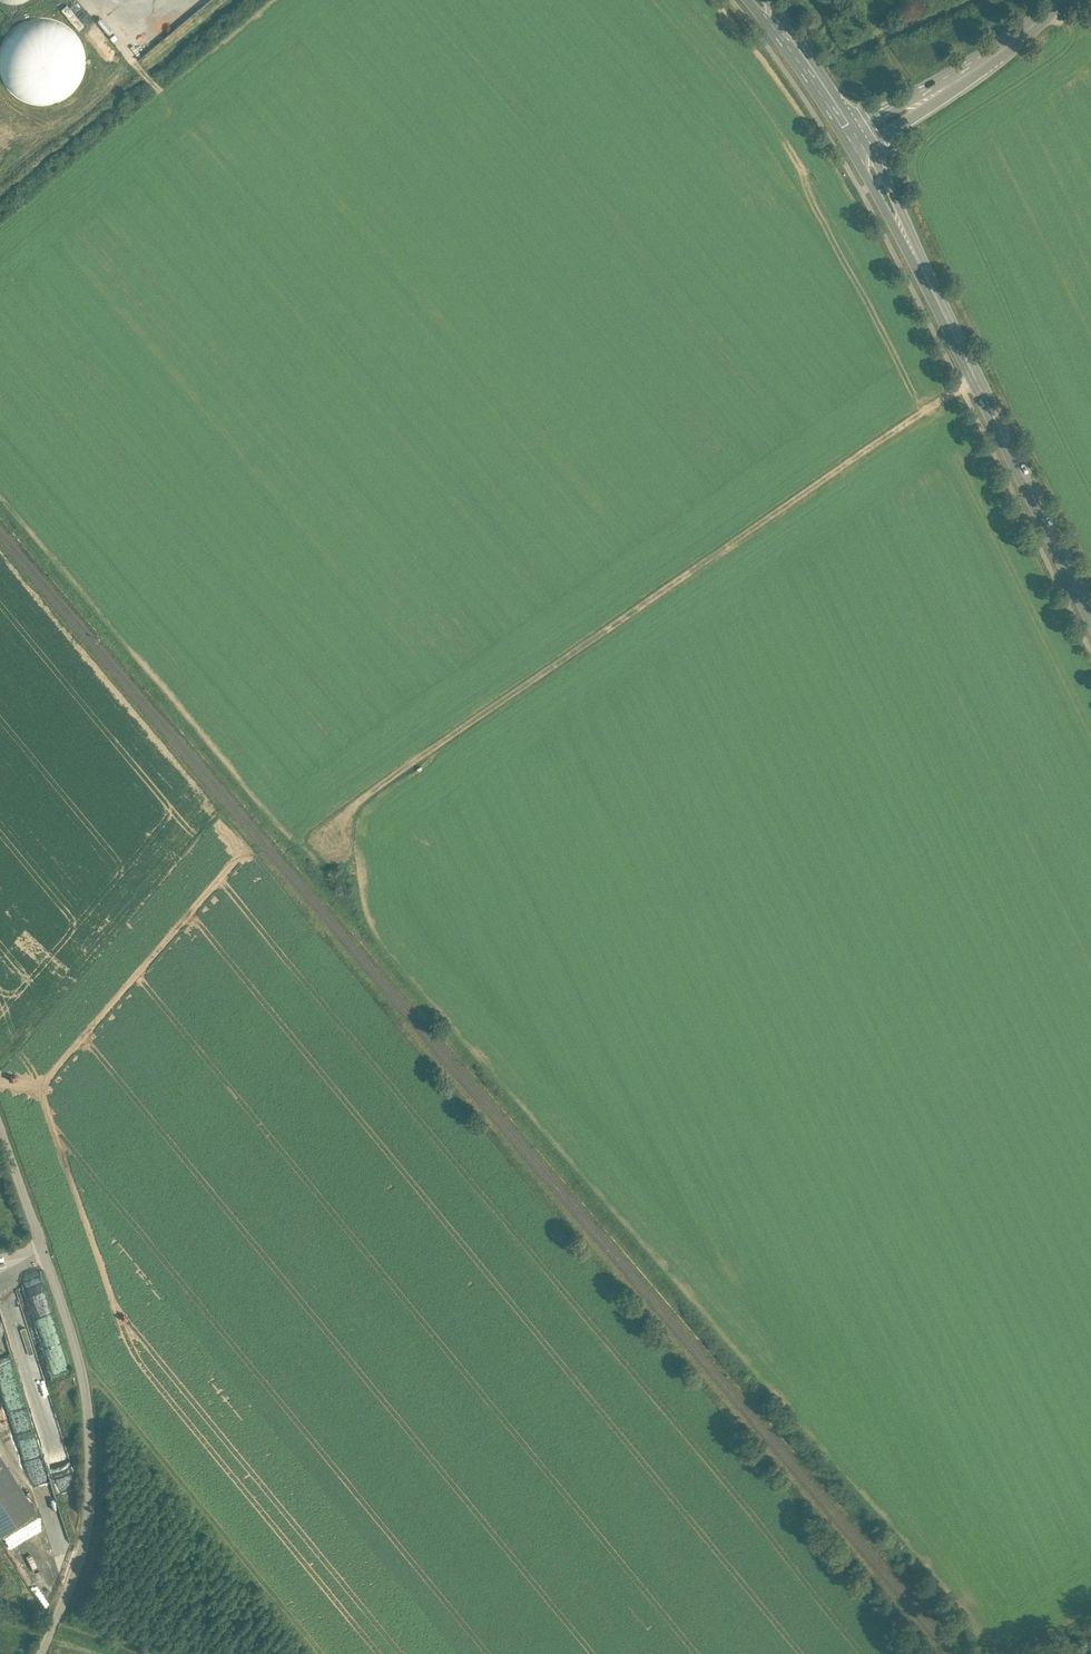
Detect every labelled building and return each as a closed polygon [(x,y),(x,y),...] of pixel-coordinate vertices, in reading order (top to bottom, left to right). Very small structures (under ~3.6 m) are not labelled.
[(35,105),(45,105),(55,103),(64,99),(72,93),(79,86),(83,77),(86,67),(86,57),(84,47),(80,38),(74,30),(67,24),(58,19),(48,17),(38,16),(29,18),(19,22),(11,28),(5,36),(0,44),(0,45),(0,76),(3,83),(9,91),(17,98),(26,102),(35,105)] [(35,1509),(0,1456),(0,1532),(35,1509)]
